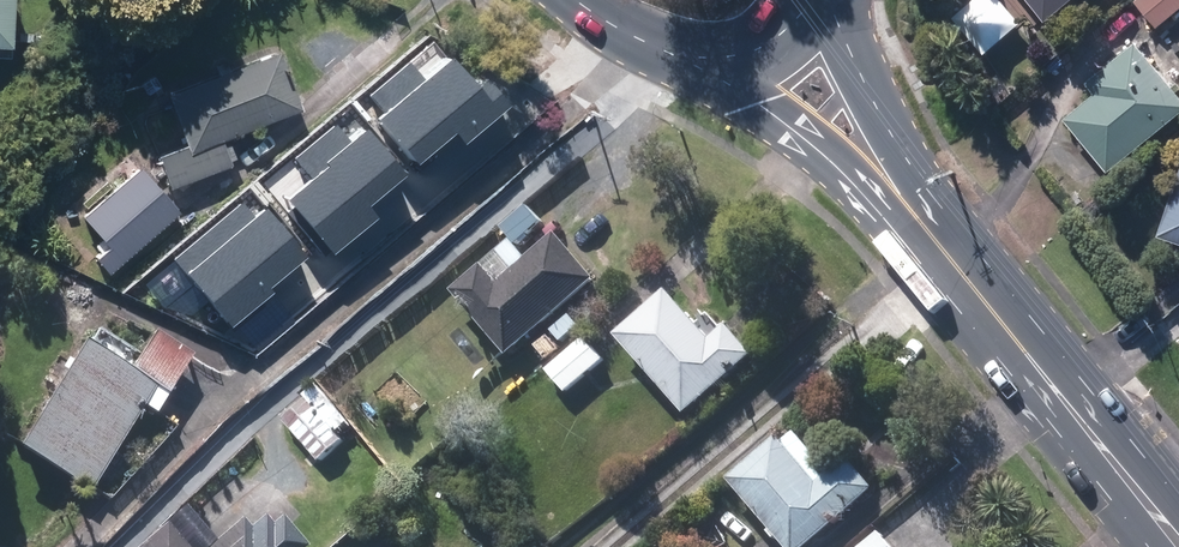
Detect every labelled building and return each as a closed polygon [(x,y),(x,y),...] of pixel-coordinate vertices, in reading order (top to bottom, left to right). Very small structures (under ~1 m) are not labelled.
[(8,60),(9,48),(11,0),(0,0),(0,60),(8,60)] [(1050,22),(1077,0),(1033,0),(1050,22)] [(1138,0),(1178,44),(1178,0),(1139,0),(1138,0)] [(1101,91),(1069,116),(1112,170),(1178,117),(1178,83),(1152,50),(1140,34),(1088,75),(1101,91)] [(165,95),(184,142),(157,153),(171,188),(232,164),(222,137),(303,105),(281,49),(165,95)] [(381,119),(420,165),(458,132),(468,143),(511,105),(489,79),(482,86),(455,54),(427,78),(412,60),(371,95),(387,114),(381,119)] [(313,181),(290,201),(335,255),(380,218),(371,208),(410,175),(369,129),(353,143),(338,124),(296,159),(313,181)] [(81,213),(107,244),(93,255),(106,272),(120,261),(180,212),(140,164),(81,213)] [(1163,232),(1178,238),(1178,189),(1163,232)] [(175,259),(233,328),(275,294),(272,289),(309,258),(269,208),(256,218),(243,203),(175,259)] [(602,280),(566,235),(528,264),(512,244),(456,288),(508,354),(602,280)] [(714,337),(670,288),(617,336),(688,415),(757,352),(731,322),(714,337)] [(156,326),(129,371),(83,343),(20,447),(92,491),(155,387),(170,396),(197,351),(156,326)] [(586,339),(547,370),(566,395),(605,364),(586,339)] [(344,436),(356,426),(323,388),(285,421),(324,467),(351,444),(344,436)] [(787,440),(782,434),(728,479),(784,546),(807,546),(877,489),(851,456),(832,472),(798,431),(787,440)] [(232,477),(190,511),(213,540),(205,546),(299,546),(302,545),(287,526),(302,514),(276,483),(232,477)] [(167,524),(138,546),(186,546),(167,524)] [(867,546),(896,546),(885,533),(867,546)]
